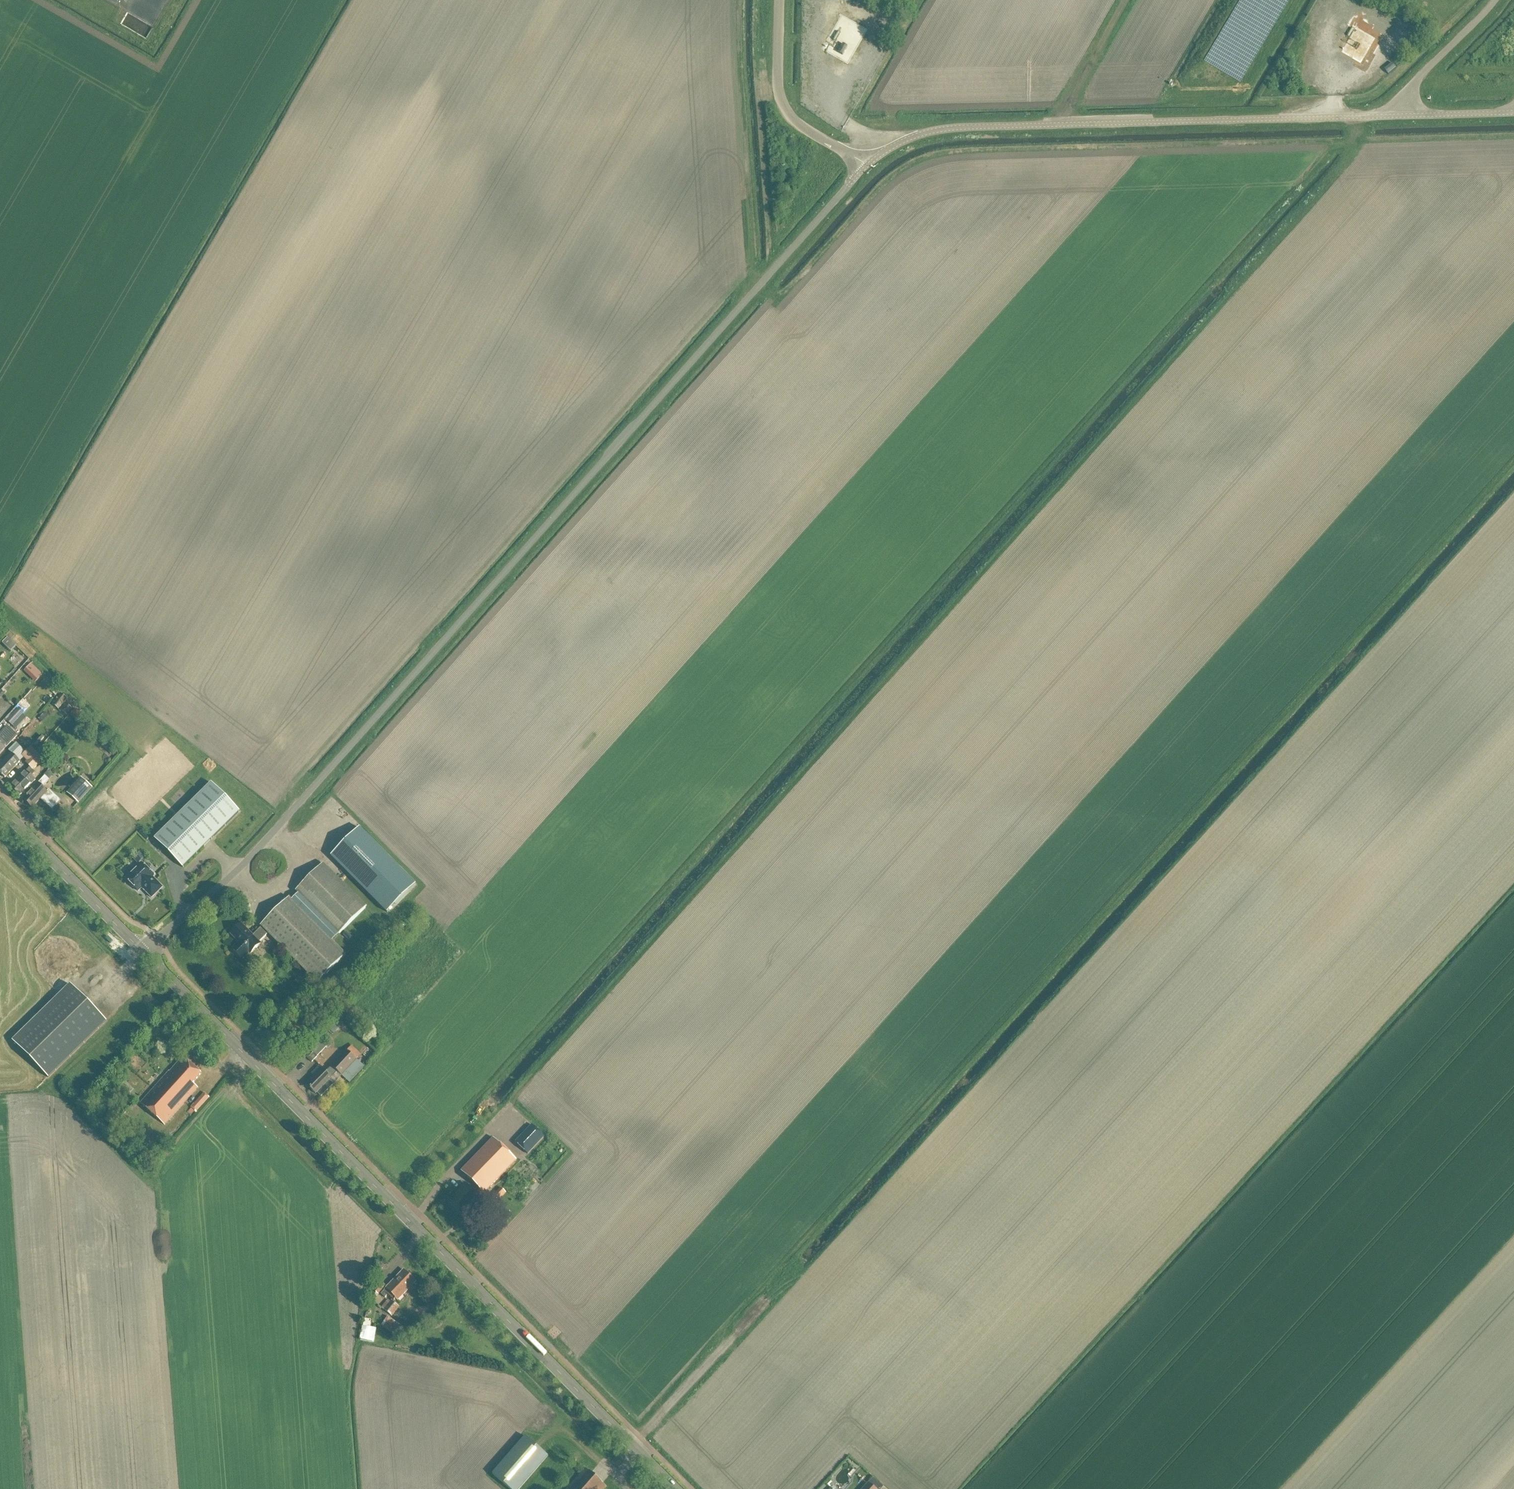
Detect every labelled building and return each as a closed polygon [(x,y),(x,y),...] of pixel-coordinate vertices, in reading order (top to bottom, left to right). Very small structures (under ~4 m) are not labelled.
[(1357,54),(1362,45),(1357,42),(1352,51),(1357,54)] [(838,52),(843,55),(847,47),(842,44),(838,52)] [(17,647),(8,639),(2,644),(12,653),(17,647)] [(59,711),(68,700),(61,694),(52,705),(59,711)] [(23,715),(17,710),(7,721),(13,727),(23,715)] [(34,752),(36,754),(28,763),(25,765),(30,769),(11,789),(20,797),(35,781),(31,777),(35,773),(34,772),(44,761),(41,759),(48,752),(41,745),(34,752)] [(23,758),(28,763),(36,754),(34,752),(31,749),(23,758)] [(14,753),(0,767),(0,775),(5,779),(20,763),(19,762),(21,759),(14,753)] [(50,782),(46,778),(24,801),(32,809),(41,801),(52,812),(61,803),(50,792),(48,794),(43,789),(50,782)] [(77,803),(91,787),(82,780),(68,795),(77,803)] [(212,784),(155,840),(183,869),(240,812),(212,784)] [(359,829),(331,857),(387,914),(416,886),(359,829)] [(142,889),(152,899),(163,889),(153,878),(154,877),(142,864),(125,880),(129,883),(129,886),(132,889),(134,889),(138,893),(142,889)] [(323,865),(296,891),(339,935),(366,909),(323,865)] [(259,943),(268,935),(317,985),(346,956),(289,899),(260,927),(261,928),(253,937),(241,925),(231,935),(239,943),(232,950),(242,960),(249,953),(250,955),(261,945),(259,943)] [(106,1023),(71,986),(13,1042),(49,1079),(106,1023)] [(312,1051),(317,1057),(327,1047),(322,1041),(312,1051)] [(342,1077),(356,1061),(357,1061),(346,1051),(331,1067),(332,1068),(327,1074),(322,1070),(307,1086),(316,1095),(317,1093),(321,1097),(333,1085),(329,1081),(337,1073),(342,1077)] [(312,1052),(306,1058),(312,1063),(317,1058),(312,1052)] [(188,1063),(186,1065),(181,1061),(170,1073),(169,1073),(141,1105),(164,1126),(198,1089),(193,1085),(201,1075),(188,1063)] [(196,1113),(209,1098),(204,1094),(191,1108),(196,1113)] [(136,1122),(127,1114),(118,1123),(127,1131),(136,1122)] [(544,1138),(532,1126),(515,1143),(528,1155),(544,1138)] [(462,1172),(485,1195),(517,1162),(494,1139),(462,1172)] [(506,1194),(501,1189),(493,1197),(498,1202),(506,1194)] [(401,1273),(381,1295),(385,1299),(390,1294),(398,1302),(414,1285),(411,1282),(413,1279),(406,1273),(403,1275),(401,1273)] [(386,1287),(382,1283),(376,1289),(380,1293),(386,1287)] [(390,1302),(388,1301),(381,1309),(392,1317),(399,1308),(391,1301),(390,1302)] [(401,1327),(388,1317),(381,1327),(395,1336),(401,1327)] [(376,1330),(362,1327),(359,1341),(374,1344),(376,1330)] [(548,1458),(525,1437),(492,1475),(508,1488),(521,1488),(548,1458)] [(607,1488),(586,1469),(569,1488),(605,1488),(607,1488)] [(873,1478),(863,1488),(885,1488),(873,1478)]
